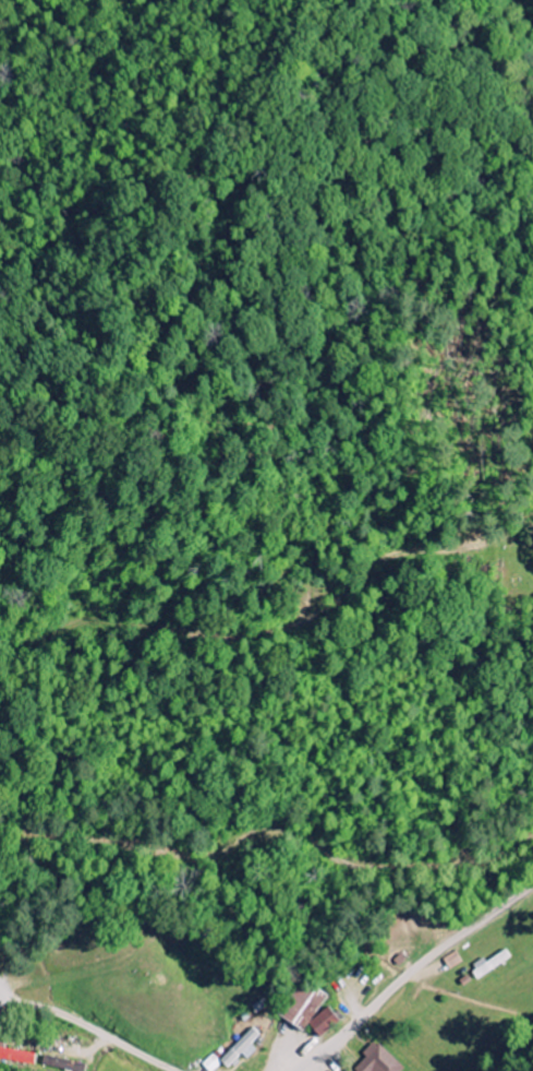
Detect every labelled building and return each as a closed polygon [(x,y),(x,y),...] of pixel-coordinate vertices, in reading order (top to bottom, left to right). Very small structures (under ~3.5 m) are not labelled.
[(328,996),(305,980),(281,1016),(304,1031),(328,996)] [(341,1024),(331,1009),(309,1023),(318,1038),(341,1024)] [(241,1055),(247,1060),(255,1050),(251,1046),(260,1036),(251,1028),(219,1062),(227,1070),(241,1055)] [(373,1041),(361,1054),(365,1057),(353,1070),(402,1070),(404,1070),(373,1041)] [(0,1049),(0,1063),(35,1064),(36,1050),(0,1049)] [(207,1070),(214,1070),(221,1064),(212,1055),(201,1065),(207,1070)] [(85,1063),(52,1059),(51,1070),(84,1070),(85,1063)]
